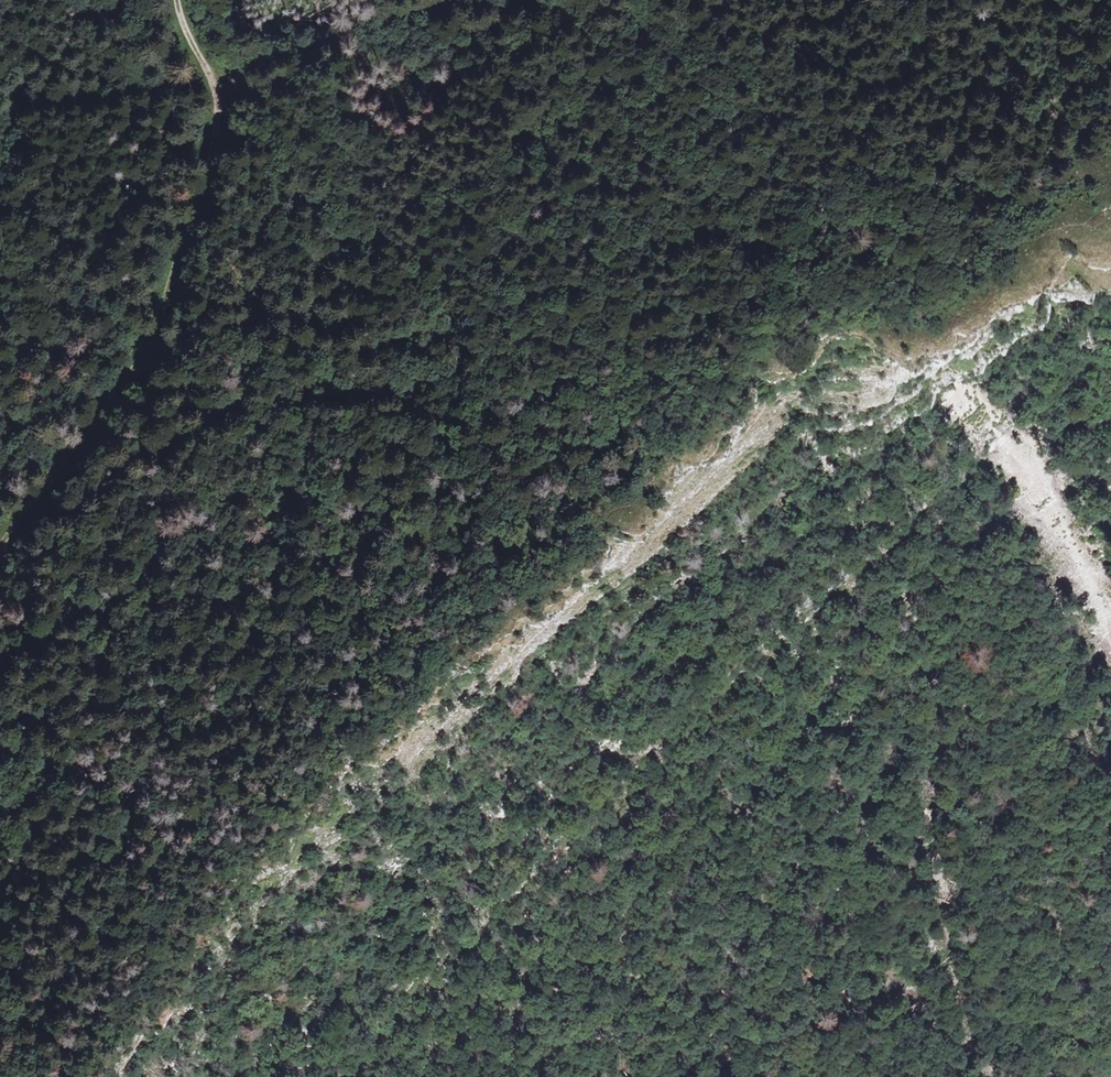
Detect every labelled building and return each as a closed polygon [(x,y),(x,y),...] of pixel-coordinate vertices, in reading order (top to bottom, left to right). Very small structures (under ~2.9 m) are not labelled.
[(22,231),(15,229),(12,239),(19,241),(22,231)]
